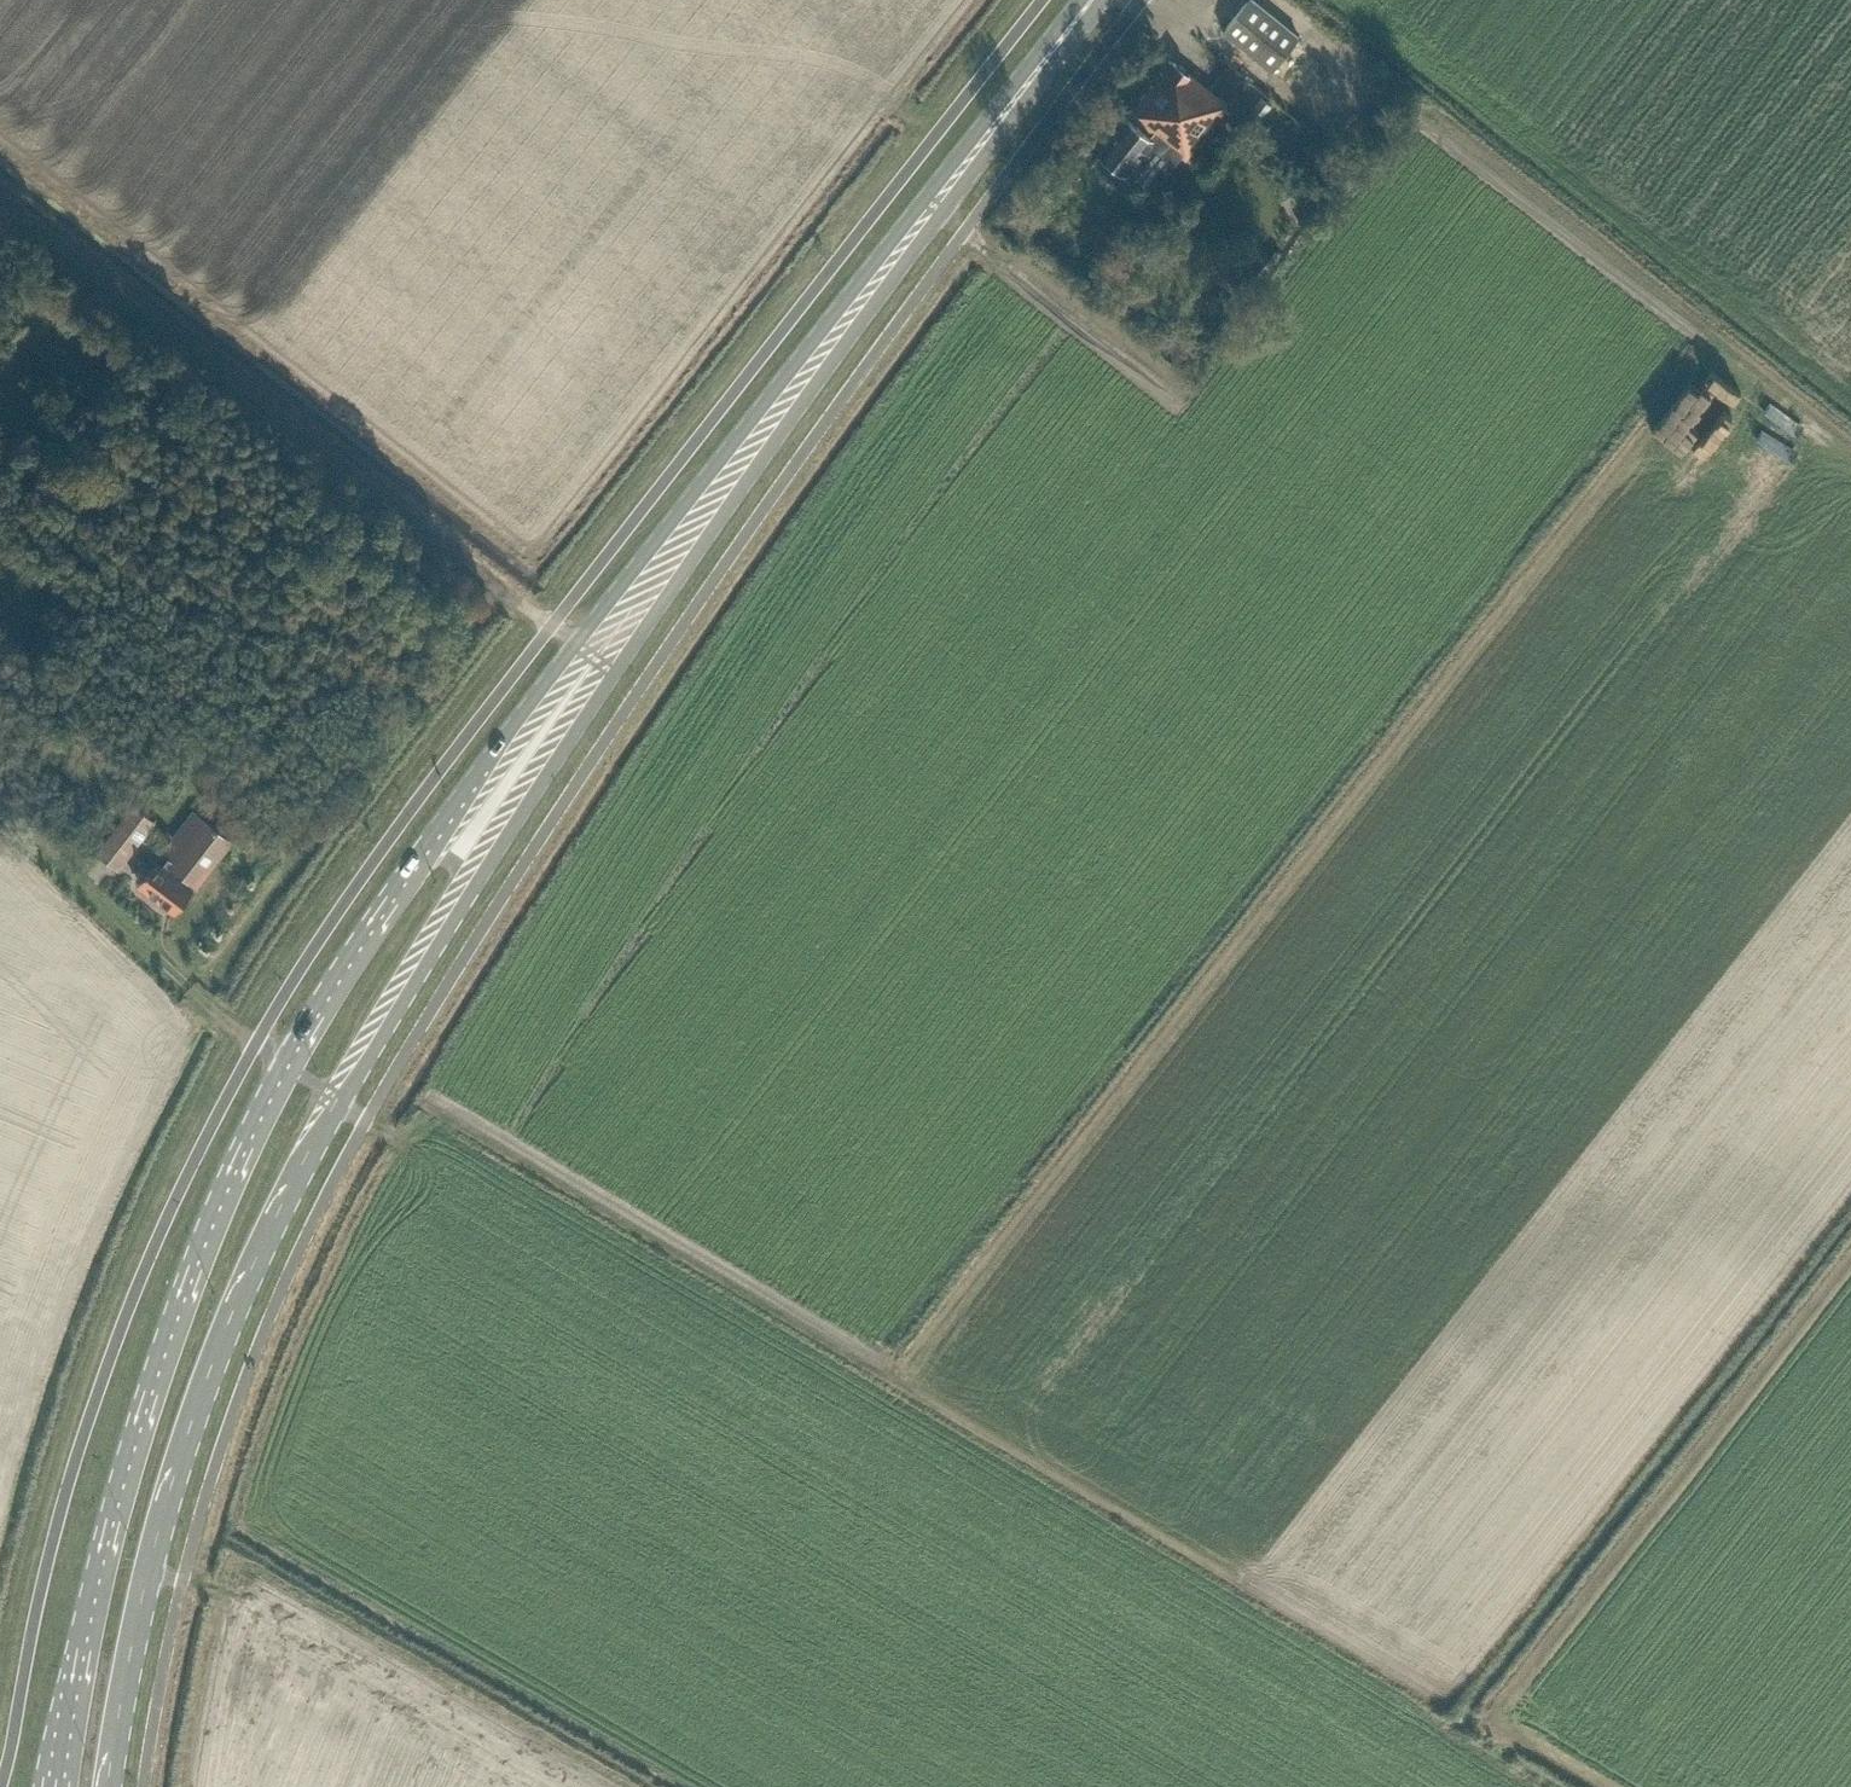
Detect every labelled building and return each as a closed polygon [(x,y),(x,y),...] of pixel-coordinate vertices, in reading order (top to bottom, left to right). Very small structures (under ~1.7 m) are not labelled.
[(1224,32),(1274,72),(1301,38),(1254,0),(1249,0),(1224,32)] [(1313,86),(1322,67),(1310,61),(1300,80),(1313,86)] [(1174,63),(1133,115),(1189,160),(1231,108),(1174,63)] [(1129,121),(1101,156),(1139,186),(1155,166),(1152,163),(1163,149),(1129,121)] [(168,776),(183,788),(190,779),(175,768),(168,776)] [(135,802),(98,852),(119,868),(157,819),(135,802)] [(159,863),(142,885),(178,913),(232,839),(197,813),(165,854),(171,859),(164,868),(159,863)]
